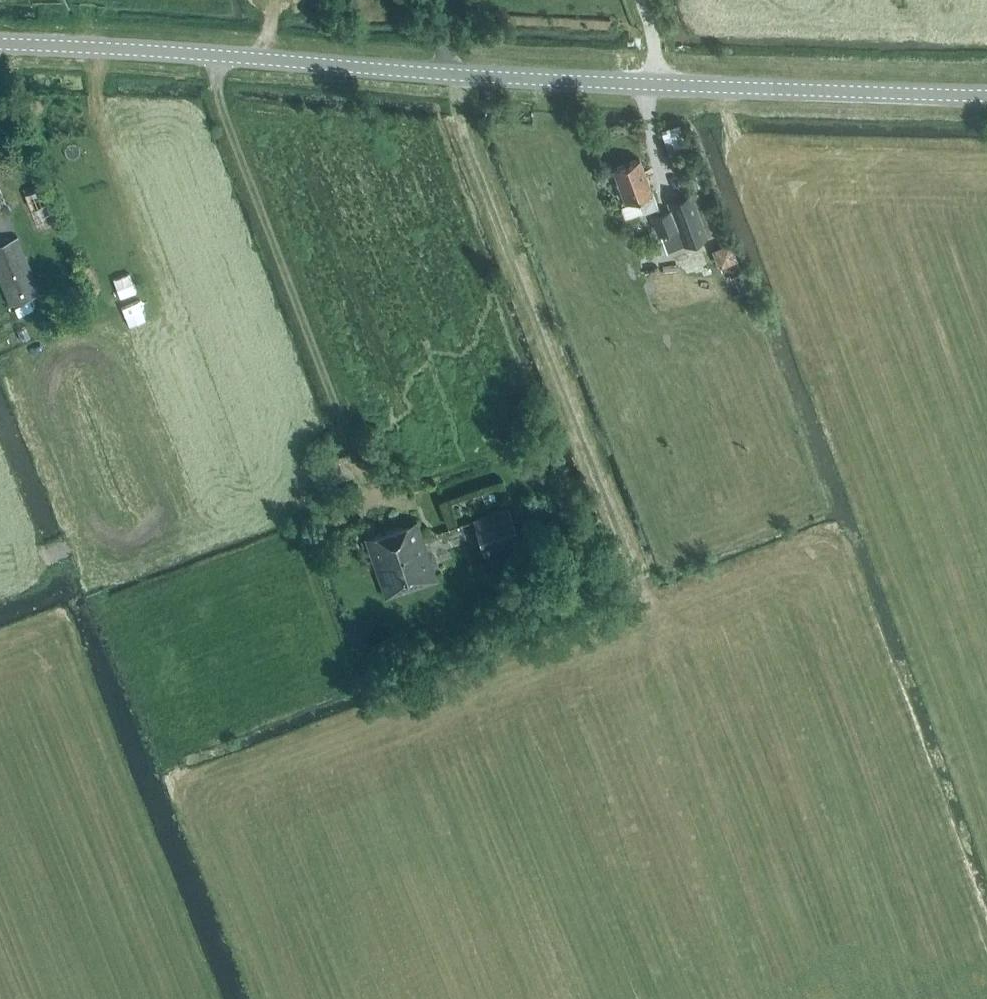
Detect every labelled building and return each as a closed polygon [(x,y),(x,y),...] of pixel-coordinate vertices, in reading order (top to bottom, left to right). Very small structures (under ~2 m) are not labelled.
[(639,196),(644,211),(658,206),(652,191),(639,157),(613,168),(625,201),(639,196)] [(37,177),(26,182),(30,190),(40,186),(37,177)] [(667,202),(670,209),(650,217),(657,236),(659,235),(665,251),(706,235),(691,193),(667,202)] [(40,292),(18,237),(0,243),(0,284),(9,305),(40,292)] [(483,548),(518,537),(508,507),(474,519),(483,548)] [(386,597),(437,579),(417,520),(366,538),(386,597)]
